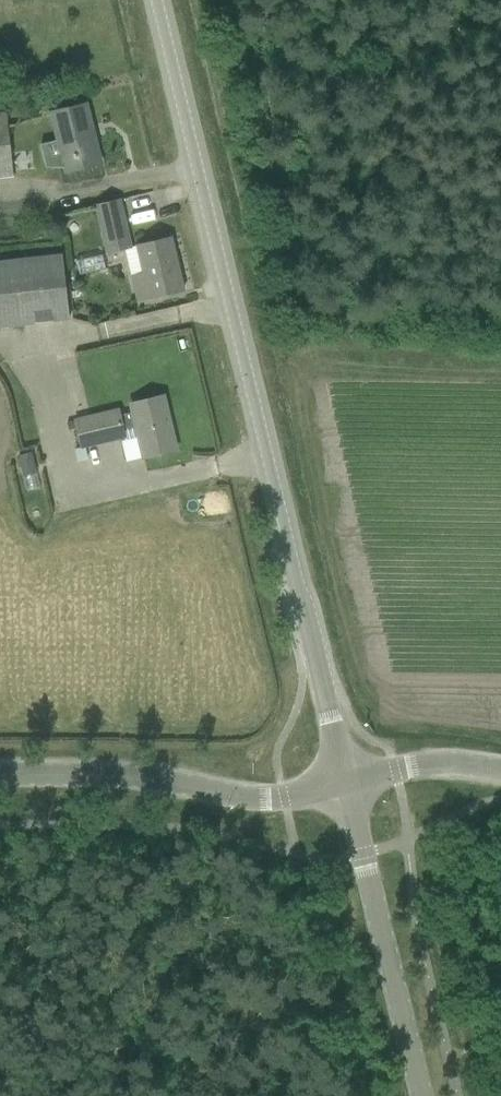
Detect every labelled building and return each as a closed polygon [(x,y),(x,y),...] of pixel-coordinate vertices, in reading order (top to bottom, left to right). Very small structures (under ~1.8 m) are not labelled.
[(66,172),(101,163),(100,162),(99,162),(90,127),(91,126),(86,104),(52,113),(66,172)] [(13,173),(6,112),(0,113),(0,175),(13,173)] [(108,252),(132,247),(121,200),(97,205),(108,252)] [(138,302),(184,290),(171,237),(136,245),(142,272),(132,275),(138,302)] [(70,318),(62,255),(0,262),(0,326),(70,318)] [(143,458),(176,449),(163,396),(130,405),(132,412),(118,416),(117,410),(75,421),(82,450),(123,439),(122,433),(136,429),(143,458)] [(74,421),(67,422),(69,430),(76,428),(74,421)] [(18,454),(22,468),(35,465),(32,451),(18,454)]
